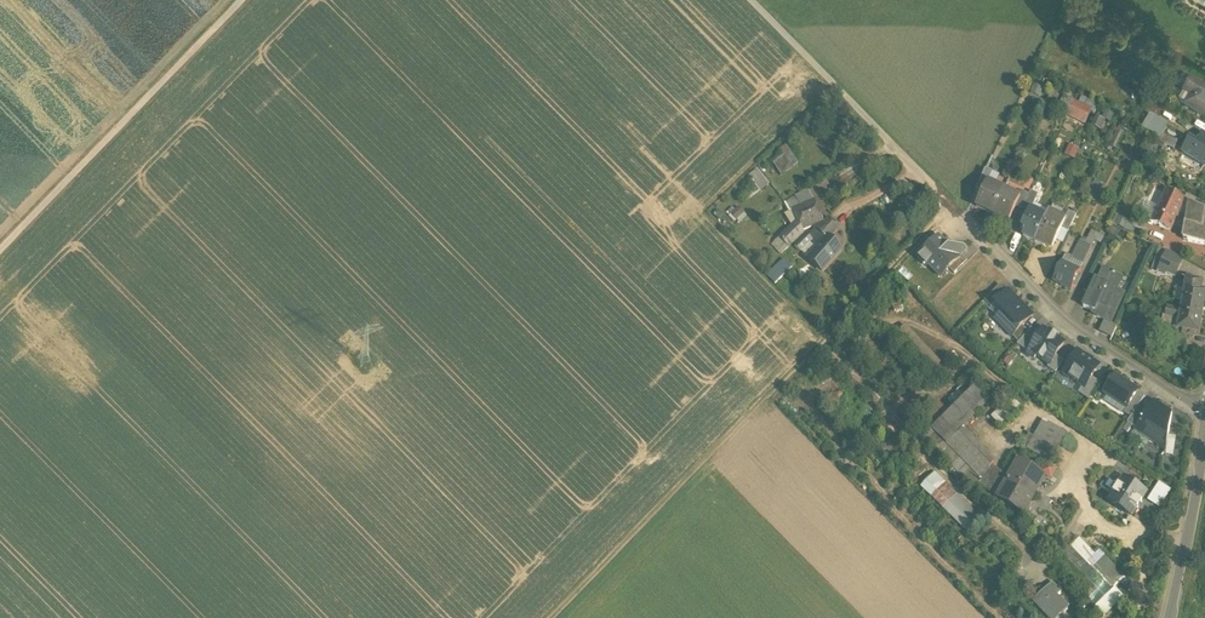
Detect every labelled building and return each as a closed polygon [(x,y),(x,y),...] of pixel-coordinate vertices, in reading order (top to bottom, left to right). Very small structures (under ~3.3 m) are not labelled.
[(1192,80),(1184,75),(1178,86),(1186,91),(1179,101),(1187,105),(1204,117),(1204,88),(1192,80)] [(1069,115),(1076,101),(1065,96),(1058,109),(1069,115)] [(1092,109),(1076,101),(1069,115),(1085,123),(1092,109)] [(1105,113),(1101,121),(1105,123),(1111,125),(1114,117),(1105,113)] [(1101,121),(1096,118),(1091,128),(1101,132),(1105,123),(1101,121)] [(1167,129),(1149,119),(1142,130),(1160,141),(1163,135),(1167,129)] [(1178,144),(1163,135),(1160,141),(1159,142),(1174,151),(1178,144)] [(1191,142),(1184,154),(1192,160),(1204,167),(1204,150),(1191,142)] [(1158,148),(1150,144),(1146,153),(1154,157),(1158,148)] [(1080,151),(1070,146),(1065,156),(1075,160),(1080,151)] [(780,173),(797,162),(790,152),(774,162),(780,173)] [(1192,160),(1184,154),(1180,161),(1189,167),(1192,160)] [(768,184),(760,171),(751,178),(759,190),(768,184)] [(985,171),(976,191),(983,195),(988,184),(993,175),(985,171)] [(785,189),(792,184),(785,174),(778,179),(785,189)] [(1104,188),(1097,182),(1092,188),(1100,194),(1104,188)] [(983,195),(977,207),(993,215),(1004,191),(988,184),(983,195)] [(1019,198),(1004,191),(993,215),(1010,223),(1018,206),(1021,199),(1019,198)] [(1030,196),(1022,192),(1019,198),(1021,199),(1018,206),(1023,209),(1030,196)] [(1038,196),(1031,193),(1030,196),(1023,209),(1030,211),(1031,211),(1038,196)] [(1185,202),(1167,194),(1153,225),(1171,233),(1173,228),(1184,203),(1185,202)] [(795,197),(784,203),(788,212),(793,210),(793,209),(800,206),(795,197)] [(1188,205),(1204,213),(1204,205),(1191,198),(1188,205)] [(800,206),(793,209),(793,210),(798,220),(802,230),(803,233),(823,221),(814,200),(800,206)] [(1184,203),(1173,228),(1185,234),(1184,242),(1204,246),(1204,217),(1204,216),(1204,213),(1188,205),(1184,203)] [(745,215),(738,207),(732,213),(739,221),(745,215)] [(730,230),(734,227),(720,211),(715,215),(730,230)] [(1031,211),(1030,211),(1023,228),(1027,230),(1023,238),(1035,244),(1047,219),(1031,211)] [(1065,219),(1050,212),(1047,219),(1035,244),(1044,248),(1045,246),(1052,250),(1062,230),(1067,220),(1065,219)] [(1076,216),(1069,213),(1065,219),(1067,220),(1062,230),(1068,233),(1076,216)] [(828,217),(823,222),(813,227),(814,228),(815,229),(818,231),(819,231),(823,235),(823,234),(833,222),(828,217)] [(798,220),(779,238),(788,247),(803,233),(802,230),(798,220)] [(1127,223),(1120,220),(1117,226),(1123,230),(1127,223)] [(833,222),(823,234),(828,238),(838,227),(833,222)] [(815,229),(808,237),(811,240),(818,231),(815,229)] [(823,235),(819,231),(818,231),(811,240),(809,242),(816,248),(808,257),(807,257),(822,270),(840,249),(828,238),(823,234),(823,235)] [(805,235),(794,245),(800,251),(801,251),(809,242),(811,240),(808,237),(806,234),(805,235)] [(919,257),(940,277),(950,268),(949,267),(967,250),(964,248),(949,247),(939,237),(919,257)] [(788,247),(779,238),(772,244),(781,254),(788,247)] [(809,242),(801,251),(808,257),(816,248),(809,242)] [(1072,261),(1071,262),(1083,267),(1091,248),(1080,243),(1072,261)] [(1164,250),(1160,248),(1154,265),(1160,268),(1167,252),(1164,250)] [(1170,253),(1167,252),(1160,268),(1159,270),(1167,274),(1175,278),(1183,259),(1170,253)] [(1083,267),(1071,262),(1072,261),(1065,258),(1062,264),(1080,273),(1083,267)] [(784,260),(767,277),(774,284),(792,268),(784,260)] [(804,261),(797,272),(806,278),(813,268),(804,261)] [(1080,273),(1062,264),(1054,283),(1071,291),(1080,273)] [(1116,276),(1104,271),(1099,281),(1096,280),(1083,307),(1095,312),(1096,310),(1100,312),(1097,317),(1111,323),(1125,294),(1117,290),(1121,281),(1115,278),(1116,276)] [(1204,284),(1188,281),(1186,290),(1202,293),(1204,284)] [(1001,285),(984,301),(991,308),(995,304),(1008,291),(1001,285)] [(1186,290),(1184,304),(1204,308),(1204,302),(1204,294),(1202,293),(1186,290)] [(1008,291),(995,304),(1002,311),(995,318),(1012,335),(1022,325),(1033,315),(1009,291),(1008,291)] [(1204,308),(1184,304),(1182,311),(1181,317),(1202,321),(1204,308)] [(1182,311),(1168,309),(1167,314),(1181,317),(1182,311)] [(1181,317),(1167,314),(1167,315),(1166,320),(1180,323),(1181,317)] [(1202,321),(1181,317),(1180,323),(1178,331),(1189,333),(1199,335),(1202,321)] [(1028,331),(1022,325),(1012,335),(1019,343),(1028,331)] [(1040,334),(1032,328),(1028,331),(1019,343),(1018,346),(1029,352),(1040,334)] [(1064,343),(1043,330),(1040,334),(1029,352),(1027,354),(1034,358),(1037,355),(1050,364),(1056,356),(1064,343)] [(1189,333),(1178,331),(1177,339),(1187,341),(1189,333)] [(1083,386),(1086,388),(1091,380),(1100,366),(1079,352),(1064,374),(1083,386)] [(1064,361),(1056,356),(1050,364),(1048,368),(1056,373),(1064,361)] [(1139,392),(1115,376),(1104,393),(1128,408),(1139,392)] [(1089,401),(1099,385),(1091,380),(1086,388),(1083,386),(1078,394),(1089,401)] [(995,463),(963,431),(980,414),(965,398),(932,431),(982,482),(988,472),(995,463)] [(1172,414),(1153,402),(1146,414),(1136,430),(1135,432),(1166,452),(1172,414)] [(1146,414),(1138,409),(1131,421),(1128,425),(1136,430),(1146,414)] [(1044,421),(1027,451),(1051,465),(1068,435),(1044,421)] [(1051,465),(1027,451),(1020,463),(1044,478),(1051,465)] [(1044,478),(1020,463),(1008,483),(1000,499),(999,499),(1023,514),(1044,478)] [(967,531),(982,517),(937,471),(922,486),(967,531)] [(1008,483),(988,472),(982,482),(979,487),(1000,499),(1008,483)] [(1132,517),(1147,494),(1124,479),(1110,502),(1132,517)] [(1113,591),(1071,547),(1054,564),(1095,607),(1113,591)] [(1050,590),(1036,603),(1050,617),(1057,617),(1067,608),(1050,590)]
